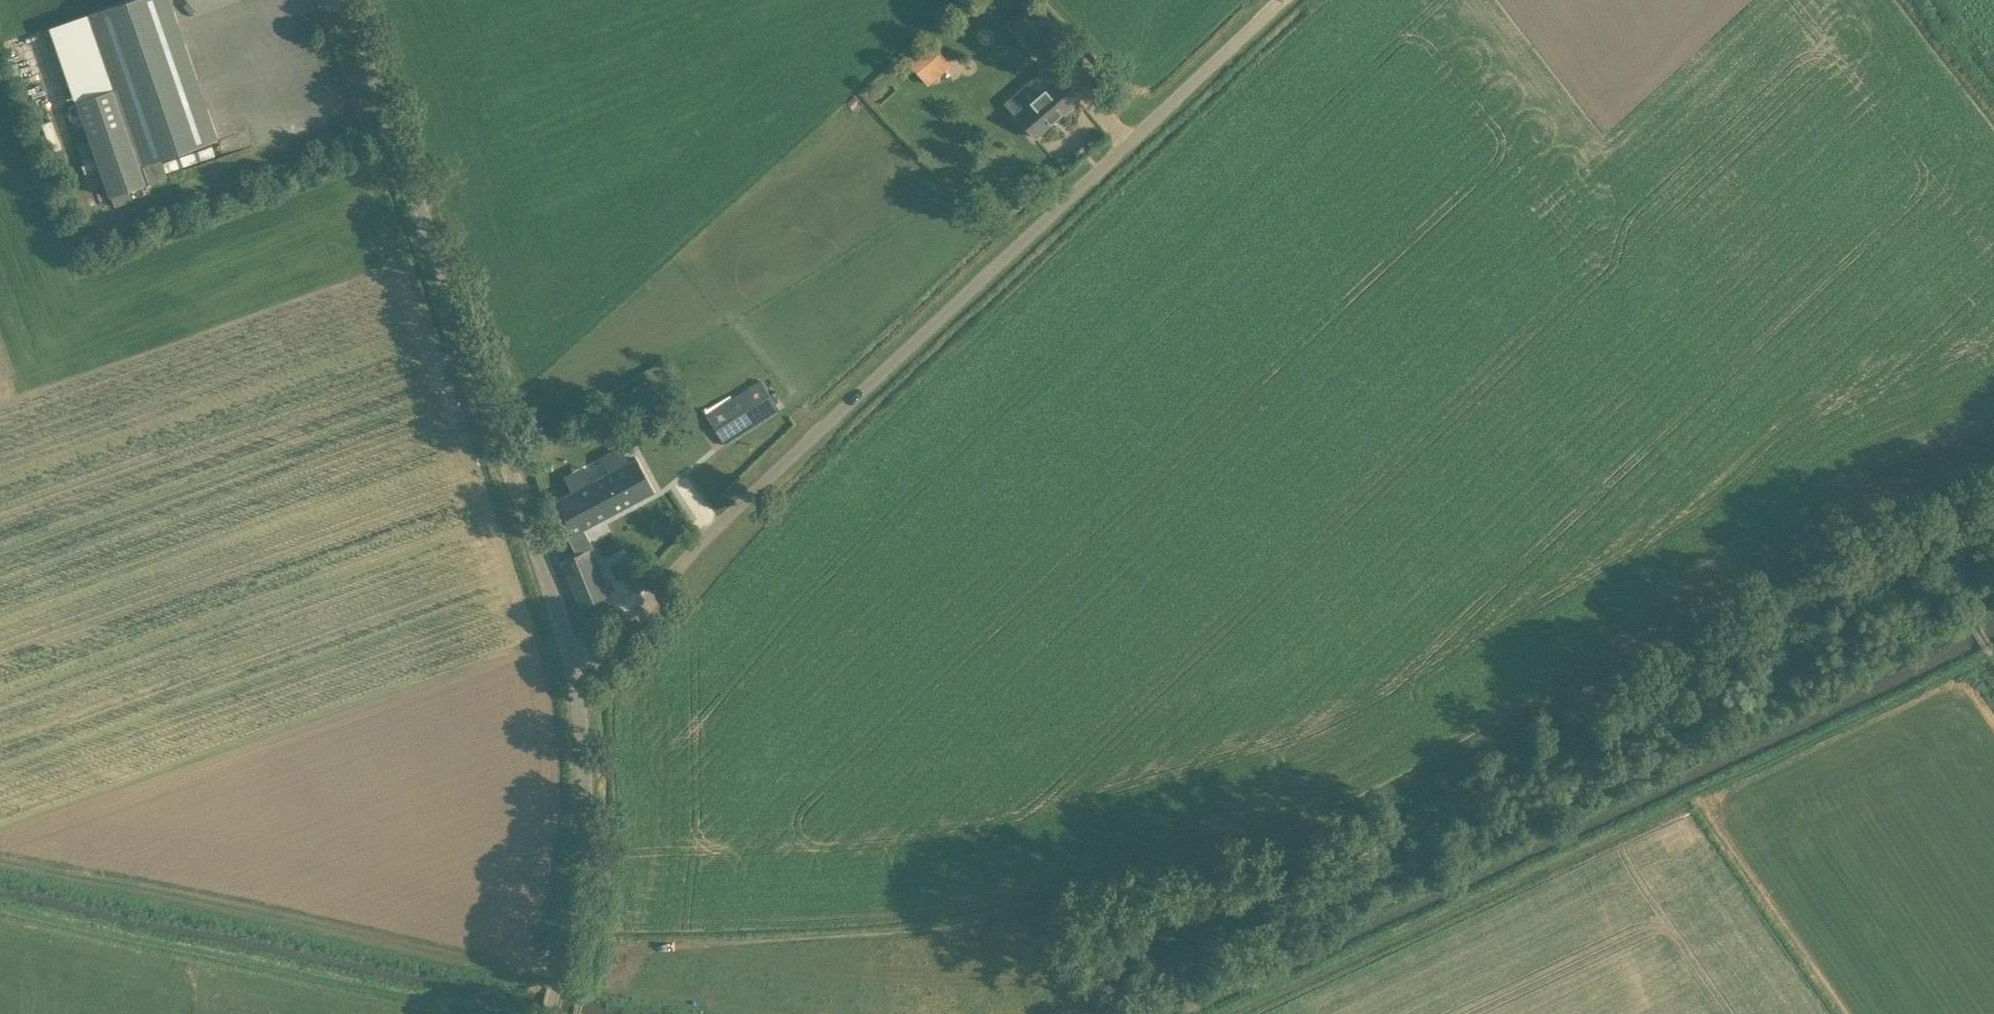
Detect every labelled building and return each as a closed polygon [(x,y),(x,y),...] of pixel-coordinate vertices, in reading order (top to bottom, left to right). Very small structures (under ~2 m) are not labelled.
[(111,196),(129,189),(159,179),(160,181),(167,179),(166,176),(167,176),(161,158),(218,138),(170,0),(125,0),(89,12),(115,88),(78,101),(111,196)] [(929,85),(952,65),(933,44),(910,64),(929,85)] [(1079,99),(1066,84),(1058,75),(1014,112),(1022,121),(1035,136),(1079,99)] [(75,136),(78,144),(87,141),(88,140),(86,132),(75,136)] [(704,413),(726,447),(781,411),(759,377),(704,413)] [(662,410),(654,415),(658,423),(666,419),(662,410)] [(629,464),(547,504),(564,538),(646,497),(629,464)] [(591,547),(561,560),(581,606),(605,596),(610,593),(591,547)]
